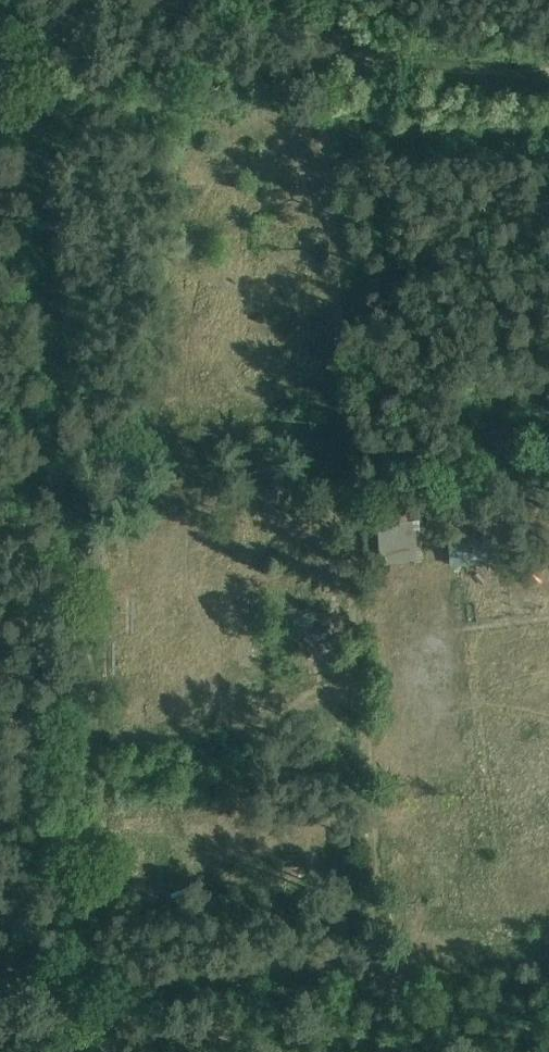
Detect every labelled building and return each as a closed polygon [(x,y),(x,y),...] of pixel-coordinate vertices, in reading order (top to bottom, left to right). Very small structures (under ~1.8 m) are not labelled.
[(304,173),(320,172),(318,147),(302,148),(304,173)] [(541,435),(542,448),(548,447),(548,422),(547,422),(548,434),(541,435)] [(517,438),(487,440),(488,453),(517,452),(517,438)] [(505,562),(500,506),(468,509),(469,524),(448,526),(451,567),(505,562)] [(378,523),(381,564),(417,562),(416,562),(424,561),(423,546),(437,544),(435,520),(421,521),(420,519),(408,520),(408,513),(389,514),(390,522),(378,523)] [(530,569),(541,585),(548,580),(548,557),(530,569)]
